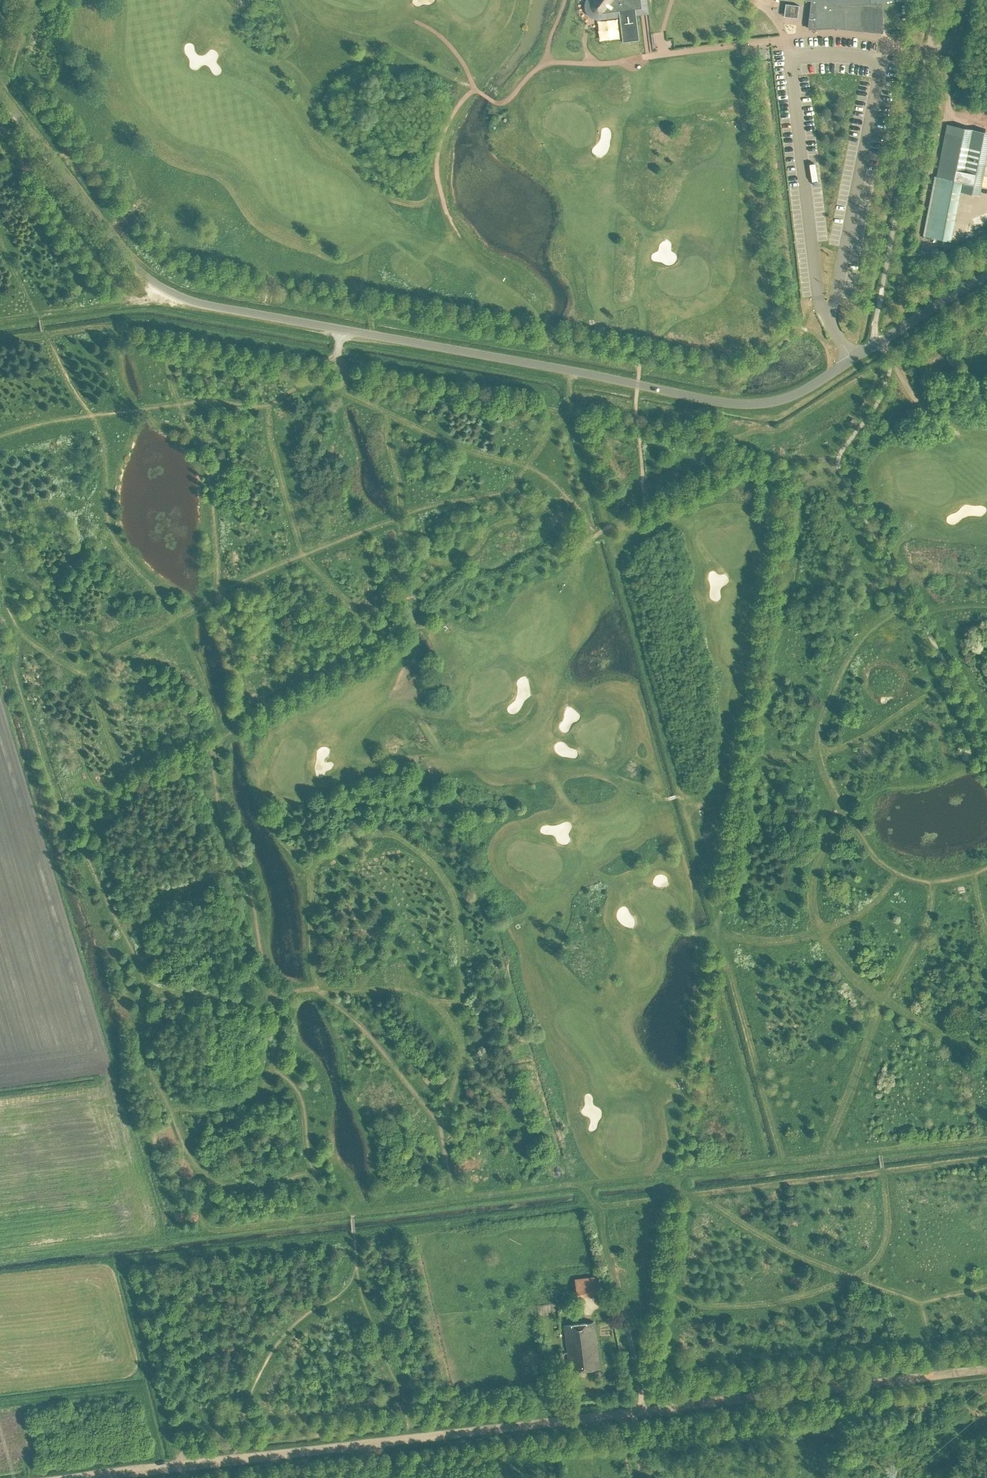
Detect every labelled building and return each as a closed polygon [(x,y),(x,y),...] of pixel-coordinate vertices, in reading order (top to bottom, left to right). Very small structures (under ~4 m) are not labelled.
[(586,7),(599,18),(598,19),(599,19),(602,16),(619,13),(623,42),(639,40),(636,11),(640,11),(640,14),(641,14),(641,11),(645,10),(644,0),(592,0),(586,7)] [(883,32),(882,0),(839,2),(836,2),(819,0),(811,0),(808,28),(828,27),(828,24),(839,25),(839,27),(883,32)] [(986,145),(945,137),(937,177),(940,177),(928,237),(949,241),(960,181),(978,185),(986,145)] [(575,1280),(577,1293),(584,1292),(582,1279),(575,1280)] [(564,1324),(570,1371),(600,1367),(594,1321),(564,1324)]
